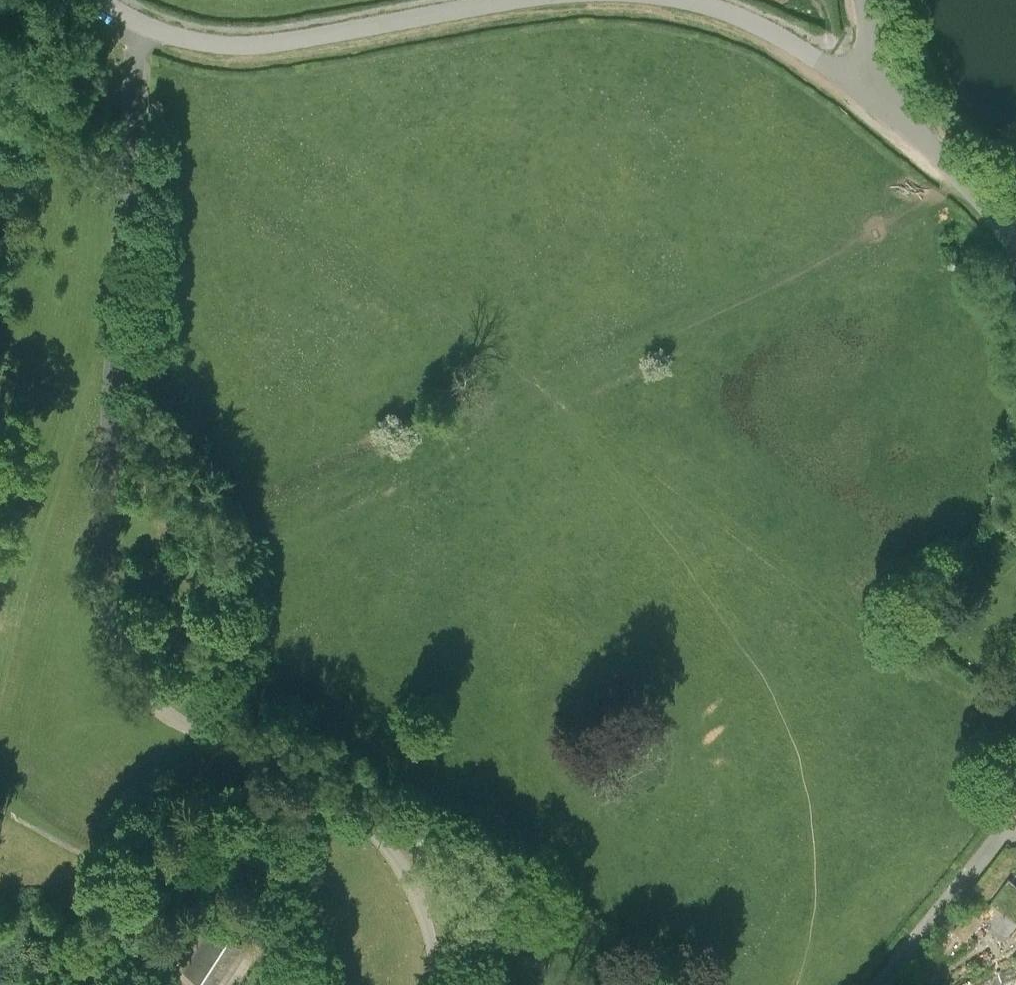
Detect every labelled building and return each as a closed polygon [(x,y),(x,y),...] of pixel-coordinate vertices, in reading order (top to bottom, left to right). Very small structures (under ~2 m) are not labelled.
[(263,944),(226,920),(182,984),(183,984),(236,984),(263,944)]
